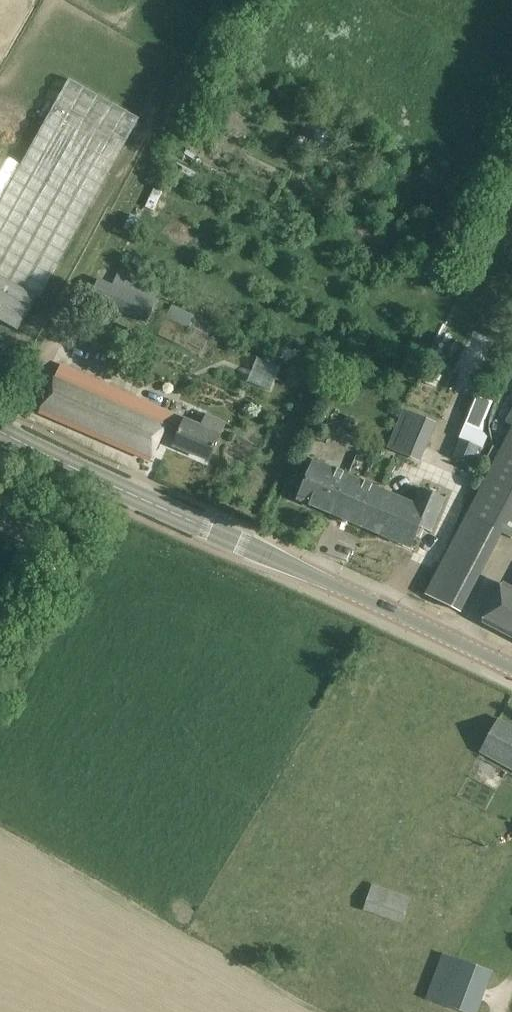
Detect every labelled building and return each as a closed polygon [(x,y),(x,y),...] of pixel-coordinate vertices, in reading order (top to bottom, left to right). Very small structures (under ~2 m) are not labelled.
[(38,298),(40,300),(141,120),(70,80),(23,166),(0,154),(0,322),(19,332),(38,298)] [(318,127),(310,139),(322,146),(327,150),(335,137),(333,136),(318,127)] [(113,285),(100,279),(92,297),(147,322),(161,292),(118,273),(113,285)] [(258,358),(250,383),(274,391),(282,365),(258,358)] [(151,464),(164,434),(178,439),(174,447),(209,462),(226,424),(207,416),(203,428),(172,415),(173,414),(63,366),(39,415),(151,464)] [(462,435),(453,455),(473,463),(481,444),(490,447),(483,418),(496,390),(476,380),(470,391),(480,394),(462,435)] [(388,446),(419,460),(429,438),(398,423),(388,446)] [(467,517),(500,533),(511,539),(511,429),(501,450),(493,465),(467,517)] [(307,461),(296,487),(303,490),(299,501),(411,549),(420,528),(432,533),(447,499),(422,489),(415,505),(407,502),(315,463),(314,464),(307,461)] [(467,517),(426,594),(460,612),(500,533),(467,517)] [(482,624),(483,624),(511,639),(511,588),(503,584),(482,624)] [(480,754),(511,771),(511,725),(500,719),(480,754)] [(373,884),(364,911),(402,924),(411,897),(373,884)] [(495,974),(444,956),(427,1001),(455,1011),(481,1011),(495,974)]
